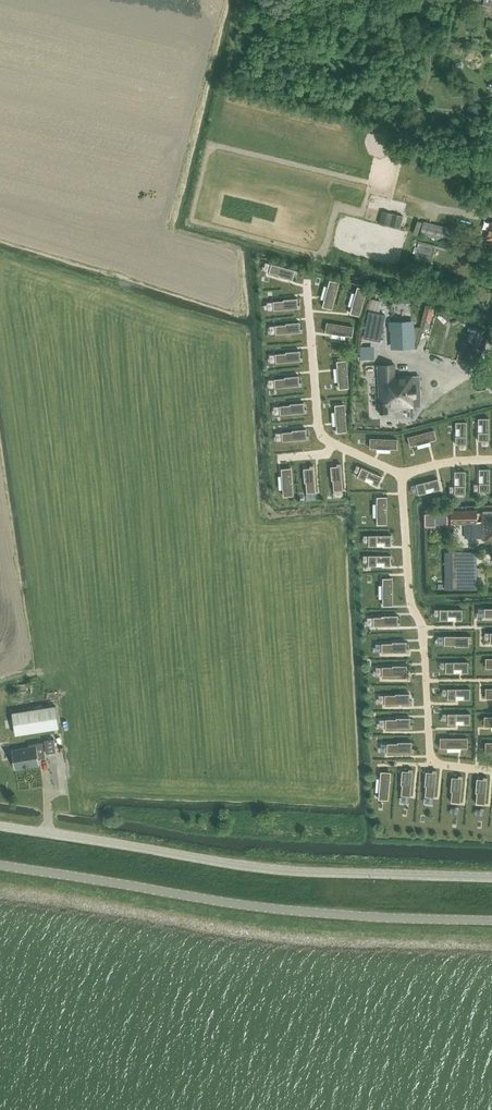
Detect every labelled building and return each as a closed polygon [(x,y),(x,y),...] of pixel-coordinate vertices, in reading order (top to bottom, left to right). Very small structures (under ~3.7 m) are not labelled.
[(403,216),(382,211),(379,223),(400,228),(403,216)] [(425,219),(421,232),(448,240),(452,227),(425,219)] [(299,262),(268,255),(263,274),(294,282),(299,262)] [(341,275),(324,271),(316,306),(333,309),(341,275)] [(350,277),(340,312),(361,318),(371,283),(350,277)] [(298,292),(272,294),(273,313),(299,311),(298,292)] [(369,311),(363,338),(380,341),(386,315),(369,311)] [(300,318),(274,319),(275,336),(301,335),(300,318)] [(412,348),(411,321),(393,321),(394,348),(412,348)] [(460,321),(456,337),(430,331),(427,342),(432,344),(434,336),(456,342),(453,353),(460,355),(468,323),(460,321)] [(327,323),(325,332),(353,337),(354,327),(327,323)] [(477,328),(472,344),(481,347),(486,330),(477,328)] [(422,330),(419,339),(425,341),(429,332),(422,330)] [(298,345),(274,348),(275,365),(300,363),(298,345)] [(468,345),(463,362),(472,364),(481,349),(468,345)] [(350,359),(332,360),(334,391),(352,390),(350,359)] [(415,397),(415,385),(412,385),(412,376),(394,376),(394,364),(378,365),(379,403),(380,414),(388,413),(388,407),(394,407),(396,410),(400,410),(402,407),(413,407),(412,397),(415,397)] [(299,370),(274,372),(275,390),(300,389),(299,370)] [(305,397),(278,400),(280,417),(307,415),(305,397)] [(348,397),(335,398),(338,432),(350,431),(348,397)] [(489,415),(478,415),(478,443),(489,443),(489,415)] [(466,420),(455,420),(454,447),(466,447),(466,420)] [(307,422),(280,424),(281,443),(308,442),(307,422)] [(435,430),(407,436),(410,449),(438,443),(435,430)] [(369,433),(369,449),(397,450),(398,434),(369,433)] [(279,457),(270,458),(271,476),(279,476),(279,457)] [(313,459),(302,460),(304,493),(314,492),(313,459)] [(341,459),(330,460),(332,492),(343,491),(341,459)] [(291,462),(281,462),(283,496),(293,495),(291,462)] [(382,474),(358,465),(353,477),(378,487),(382,474)] [(490,469),(480,469),(480,491),(490,491),(490,469)] [(466,471),(455,471),(455,494),(466,494),(466,471)] [(438,478),(416,483),(419,494),(440,489),(438,478)] [(273,501),(282,501),(282,484),(273,484),(273,501)] [(375,499),(376,526),(388,525),(387,498),(375,499)] [(373,503),(361,505),(362,511),(374,510),(373,503)] [(388,521),(396,521),(396,507),(389,507),(388,521)] [(451,522),(478,522),(478,511),(451,510),(451,522)] [(491,540),(491,510),(484,510),(483,538),(491,539),(491,540)] [(435,524),(448,524),(448,512),(435,512),(435,513),(425,514),(425,522),(435,522),(435,524)] [(392,535),(366,535),(366,548),(393,548),(392,535)] [(476,551),(452,552),(453,589),(477,589),(476,551)] [(393,556),(366,556),(366,569),(393,568),(393,556)] [(392,580),(381,580),(381,606),(392,606),(392,580)] [(464,621),(464,607),(438,608),(438,622),(464,621)] [(482,608),(482,620),(491,620),(491,608),(482,608)] [(399,614),(373,614),(373,628),(399,628),(399,614)] [(472,635),(444,635),(444,648),(472,648),(472,635)] [(410,640),(380,640),(380,653),(410,653),(410,640)] [(469,661),(440,662),(441,669),(446,669),(446,672),(470,672),(469,661)] [(408,664),(374,664),(374,676),(411,676),(411,672),(408,672),(408,664)] [(472,687),(442,687),(442,696),(448,696),(448,699),(472,699),(472,687)] [(411,693),(377,693),(377,703),(413,703),(413,700),(411,700),(411,693)] [(55,706),(12,713),(16,734),(59,727),(55,706)] [(380,708),(372,709),(373,728),(380,728),(380,708)] [(471,712),(443,713),(443,721),(449,721),(449,724),(471,723),(471,712)] [(410,717),(381,717),(381,728),(413,728),(413,724),(410,724),(410,717)] [(469,737),(442,737),(442,747),(469,747),(469,737)] [(54,739),(45,740),(47,753),(56,752),(54,739)] [(413,741),(379,742),(379,754),(415,753),(415,748),(413,748),(413,741)] [(30,748),(12,750),(15,767),(39,764),(39,759),(45,758),(43,742),(29,744),(30,748)] [(403,769),(401,796),(411,797),(413,769),(403,769)] [(392,771),(382,770),(380,798),(390,798),(392,771)] [(427,771),(424,796),(435,797),(437,772),(427,771)] [(452,777),(450,802),(461,803),(463,778),(452,777)] [(477,778),(476,803),(487,803),(488,778),(477,778)]
